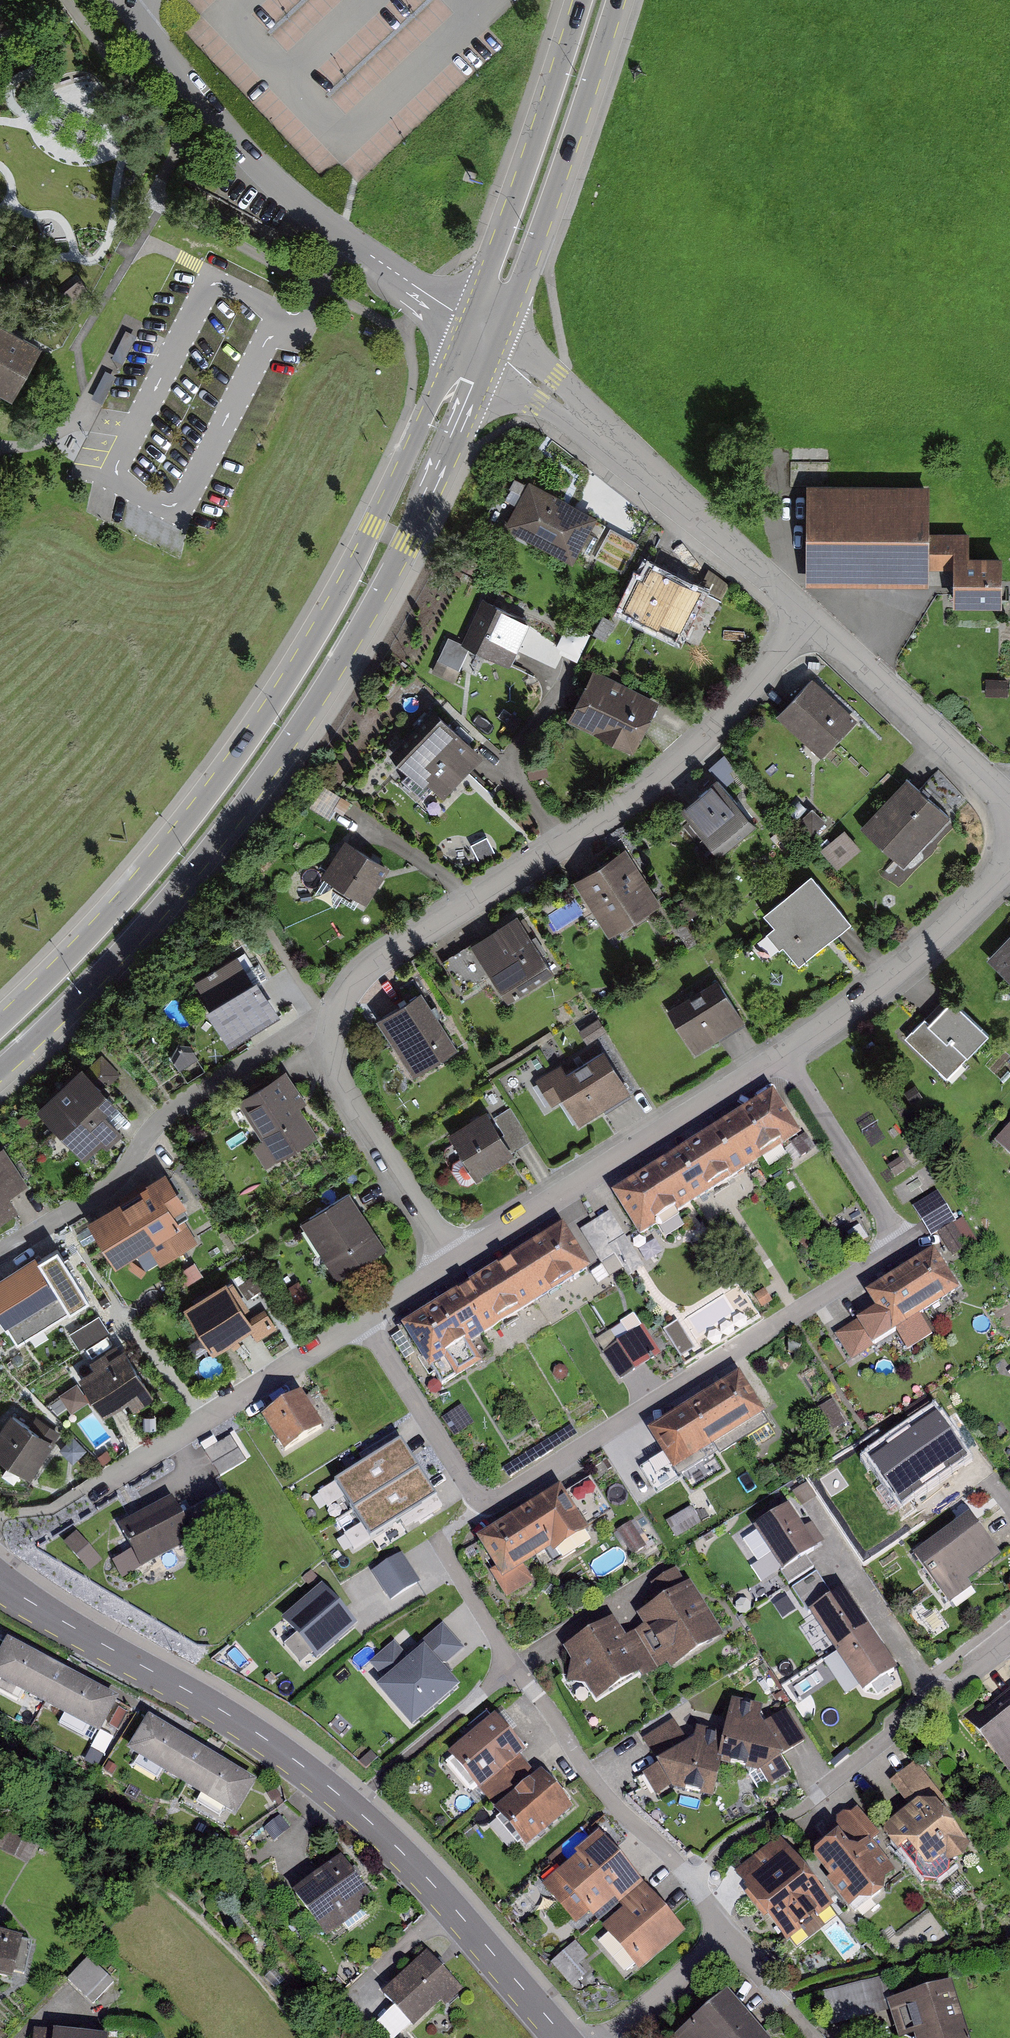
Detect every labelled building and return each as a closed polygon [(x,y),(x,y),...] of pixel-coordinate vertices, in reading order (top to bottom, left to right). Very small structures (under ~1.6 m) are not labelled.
[(42,345),(0,323),(0,392),(12,399),(42,345)] [(529,479),(504,526),(572,563),(598,516),(529,479)] [(1002,553),(969,553),(969,531),(928,531),(928,484),(830,483),(806,483),(805,534),(805,578),(805,584),(928,585),(928,578),(928,568),(953,568),(953,593),(953,604),(1002,604),(1002,553)] [(713,608),(646,567),(619,612),(685,653),(713,608)] [(521,624),(479,602),(457,646),(444,639),(433,661),(452,671),(462,649),(499,668),(510,646),(521,624)] [(570,711),(567,719),(633,752),(659,700),(593,667),(584,685),(570,711)] [(851,723),(807,682),(775,715),(819,757),(851,723)] [(470,768),(484,753),(439,712),(396,759),(424,785),(427,781),(444,797),(470,768)] [(943,819),(904,782),(857,831),(891,863),(915,838),(920,843),(943,819)] [(749,831),(712,786),(676,816),(714,861),(749,831)] [(856,854),(840,834),(817,853),(832,873),(856,854)] [(355,848),(345,841),(323,877),(367,904),(389,868),(355,848)] [(652,915),(618,859),(571,887),(588,916),(599,910),(615,937),(652,915)] [(845,925),(806,880),(755,926),(795,970),(845,925)] [(509,1003),(555,974),(517,914),(471,943),(509,1003)] [(1009,981),(1009,933),(986,958),(1009,981)] [(256,1015),(228,967),(188,991),(216,1038),(256,1015)] [(740,1027),(712,983),(665,1012),(692,1057),(740,1027)] [(450,1056),(415,1000),(371,1027),(386,1052),(395,1046),(414,1078),(450,1056)] [(944,1005),(899,1045),(932,1084),(978,1044),(944,1005)] [(588,1029),(574,1037),(582,1051),(596,1043),(588,1029)] [(195,1060),(185,1047),(172,1057),(182,1070),(195,1060)] [(598,1061),(550,1090),(576,1132),(624,1102),(598,1061)] [(124,1133),(105,1113),(108,1110),(115,1103),(117,1101),(82,1064),(36,1107),(61,1133),(81,1154),(85,1158),(102,1143),(107,1148),(124,1133)] [(306,1102),(285,1069),(236,1099),(274,1161),(318,1135),(300,1106),(306,1102)] [(743,1172),(802,1136),(773,1091),(715,1128),(743,1172)] [(437,1149),(459,1186),(519,1151),(502,1121),(486,1130),(494,1144),(489,1148),(476,1126),(437,1149)] [(994,1140),(1009,1156),(1009,1125),(994,1140)] [(743,1172),(715,1128),(663,1160),(692,1204),(743,1172)] [(639,1237),(692,1204),(663,1160),(611,1192),(639,1237)] [(180,1221),(174,1213),(187,1205),(165,1169),(145,1181),(146,1183),(86,1220),(115,1267),(148,1247),(159,1265),(198,1242),(184,1219),(180,1221)] [(8,1189),(0,1175),(0,1194),(8,1189)] [(964,1252),(938,1203),(920,1213),(946,1262),(964,1252)] [(376,1260),(340,1205),(292,1236),(328,1291),(376,1260)] [(583,1227),(603,1268),(622,1259),(630,1275),(644,1269),(616,1211),(583,1227)] [(961,1243),(974,1237),(965,1220),(952,1227),(961,1243)] [(509,1258),(537,1302),(591,1268),(563,1224),(509,1258)] [(17,1344),(88,1299),(56,1247),(38,1258),(35,1254),(0,1276),(0,1317),(17,1344)] [(923,1309),(925,1313),(960,1291),(934,1249),(899,1271),(917,1300),(923,1309)] [(509,1258),(455,1292),(470,1315),(474,1323),(475,1324),(483,1336),(537,1302),(509,1258)] [(891,1334),(895,1331),(907,1350),(932,1335),(920,1316),(925,1313),(923,1309),(917,1300),(899,1271),(864,1292),(875,1309),(891,1334)] [(219,1289),(186,1312),(212,1351),(243,1330),(252,1343),(270,1331),(258,1313),(243,1324),(219,1289)] [(426,1365),(429,1371),(432,1369),(442,1385),(481,1361),(471,1344),(483,1336),(475,1324),(474,1323),(470,1315),(455,1292),(401,1326),(404,1331),(426,1365)] [(850,1359),(891,1334),(875,1309),(834,1334),(850,1359)] [(102,1315),(72,1331),(81,1349),(112,1332),(102,1315)] [(607,1349),(595,1356),(611,1384),(648,1363),(632,1334),(620,1340),(613,1329),(600,1336),(607,1349)] [(146,1391),(120,1349),(75,1377),(101,1419),(146,1391)] [(711,1448),(765,1414),(739,1373),(685,1407),(704,1436),(709,1444),(711,1448)] [(294,1397),(257,1421),(279,1456),(316,1431),(294,1397)] [(673,1472),(711,1448),(709,1444),(704,1436),(685,1407),(647,1431),(673,1472)] [(864,1499),(877,1516),(927,1481),(956,1460),(927,1418),(858,1467),(875,1491),(864,1499)] [(0,1426),(0,1465),(21,1479),(47,1440),(26,1425),(21,1432),(3,1421),(0,1426)] [(334,1482),(352,1511),(419,1469),(401,1439),(334,1482)] [(225,1441),(200,1456),(214,1480),(240,1465),(225,1441)] [(352,1511),(370,1539),(437,1497),(419,1469),(352,1511)] [(559,1485),(512,1515),(531,1545),(537,1554),(539,1557),(550,1550),(553,1555),(589,1532),(559,1485)] [(171,1505),(120,1530),(139,1569),(218,1531),(205,1504),(177,1518),(171,1505)] [(818,1549),(789,1504),(770,1517),(755,1526),(753,1527),(782,1572),(784,1571),(799,1561),(806,1556),(818,1549)] [(534,1582),(524,1567),(539,1557),(537,1554),(531,1545),(512,1515),(475,1538),(495,1568),(489,1572),(507,1599),(534,1582)] [(618,1534),(635,1554),(646,1545),(630,1524),(618,1534)] [(906,1562),(940,1602),(991,1559),(967,1530),(962,1524),(950,1534),(946,1529),(906,1562)] [(81,1528),(66,1537),(88,1572),(103,1563),(81,1528)] [(418,1585),(398,1556),(386,1564),(373,1573),(393,1602),(418,1585)] [(784,1571),(782,1572),(790,1584),(814,1568),(806,1556),(799,1561),(784,1571)] [(708,1636),(671,1573),(648,1586),(658,1603),(634,1617),(642,1631),(631,1637),(649,1670),(708,1636)] [(784,1603),(814,1643),(858,1637),(818,1580),(784,1603)] [(322,1587),(282,1622),(318,1663),(358,1627),(322,1587)] [(410,1662),(376,1691),(412,1732),(460,1691),(442,1670),(465,1650),(443,1625),(406,1657),(410,1662)] [(607,1626),(563,1652),(592,1703),(649,1670),(631,1637),(618,1645),(607,1626)] [(11,1636),(0,1656),(0,1669),(46,1693),(61,1663),(11,1636)] [(814,1643),(857,1706),(890,1683),(858,1637),(814,1643)] [(46,1693),(99,1724),(116,1691),(61,1663),(46,1693)] [(983,1719),(976,1710),(964,1719),(987,1747),(1000,1737),(1009,1751),(1009,1698),(983,1719)] [(197,1741),(152,1713),(134,1741),(179,1769),(197,1741)] [(752,1779),(758,1792),(781,1783),(773,1767),(798,1753),(782,1725),(754,1740),(757,1720),(724,1716),(719,1738),(713,1774),(752,1779)] [(484,1803),(510,1782),(500,1770),(516,1756),(489,1724),(447,1759),(484,1803)] [(664,1724),(640,1744),(665,1787),(710,1792),(713,1774),(719,1738),(690,1732),(684,1746),(675,1747),(664,1724)] [(179,1769),(235,1804),(253,1776),(197,1741),(179,1769)] [(564,1811),(534,1776),(517,1790),(510,1782),(484,1803),(522,1847),(564,1811)] [(936,1802),(918,1801),(883,1827),(883,1834),(897,1852),(907,1844),(924,1867),(932,1867),(943,1858),(948,1864),(964,1860),(970,1846),(936,1802)] [(837,1838),(812,1858),(848,1903),(858,1895),(864,1902),(882,1888),(874,1879),(887,1868),(869,1845),(877,1838),(856,1812),(832,1832),(837,1838)] [(34,1838),(18,1830),(11,1842),(28,1850),(34,1838)] [(572,1927),(624,1880),(595,1849),(562,1879),(569,1886),(550,1903),(572,1927)] [(344,1852),(297,1888),(328,1928),(344,1916),(350,1924),(370,1908),(362,1896),(372,1888),(344,1852)] [(762,1855),(732,1879),(781,1938),(823,1903),(787,1860),(775,1871),(762,1855)] [(633,1967),(672,1935),(636,1892),(615,1909),(624,1920),(606,1934),(633,1967)] [(5,1926),(9,1909),(0,1907),(0,1925),(5,1926)] [(16,1972),(19,1957),(30,1959),(33,1939),(15,1930),(0,1927),(0,1970),(16,1972)] [(553,1960),(570,1982),(595,1963),(578,1941),(553,1960)] [(414,2018),(459,1976),(431,1946),(386,1988),(414,2018)] [(92,1952),(70,1974),(88,1991),(109,1970),(92,1952)] [(942,1986),(883,2005),(894,2037),(960,2037),(942,1986)] [(721,2001),(680,2037),(754,2037),(721,2001)] [(38,2026),(37,2037),(108,2037),(109,2034),(38,2026)]
